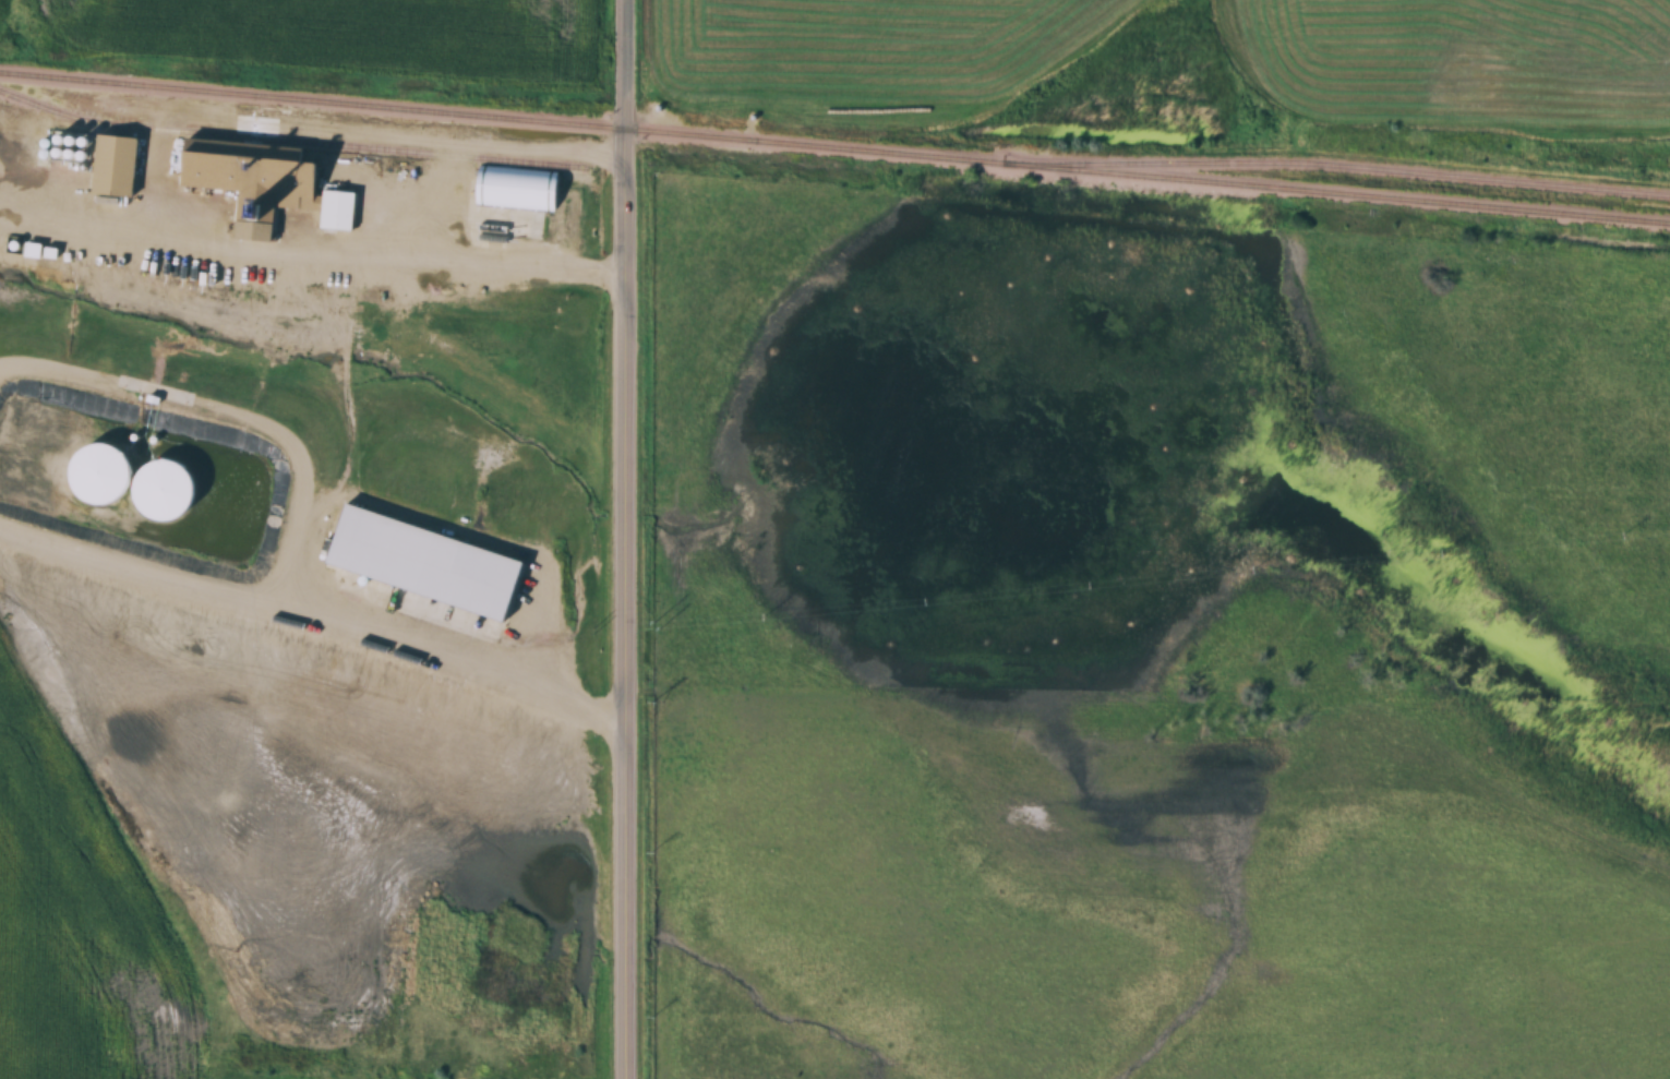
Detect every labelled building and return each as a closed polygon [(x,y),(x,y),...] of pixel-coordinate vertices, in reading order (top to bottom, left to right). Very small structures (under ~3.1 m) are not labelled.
[(135,198),(140,138),(99,135),(95,195),(135,198)] [(357,193),(321,190),(323,165),(306,163),(308,149),(188,140),(184,193),(324,204),(322,230),(354,232),(357,193)] [(99,505),(141,473),(111,435),(70,468),(99,505)] [(141,512),(178,524),(196,469),(159,457),(141,512)]
